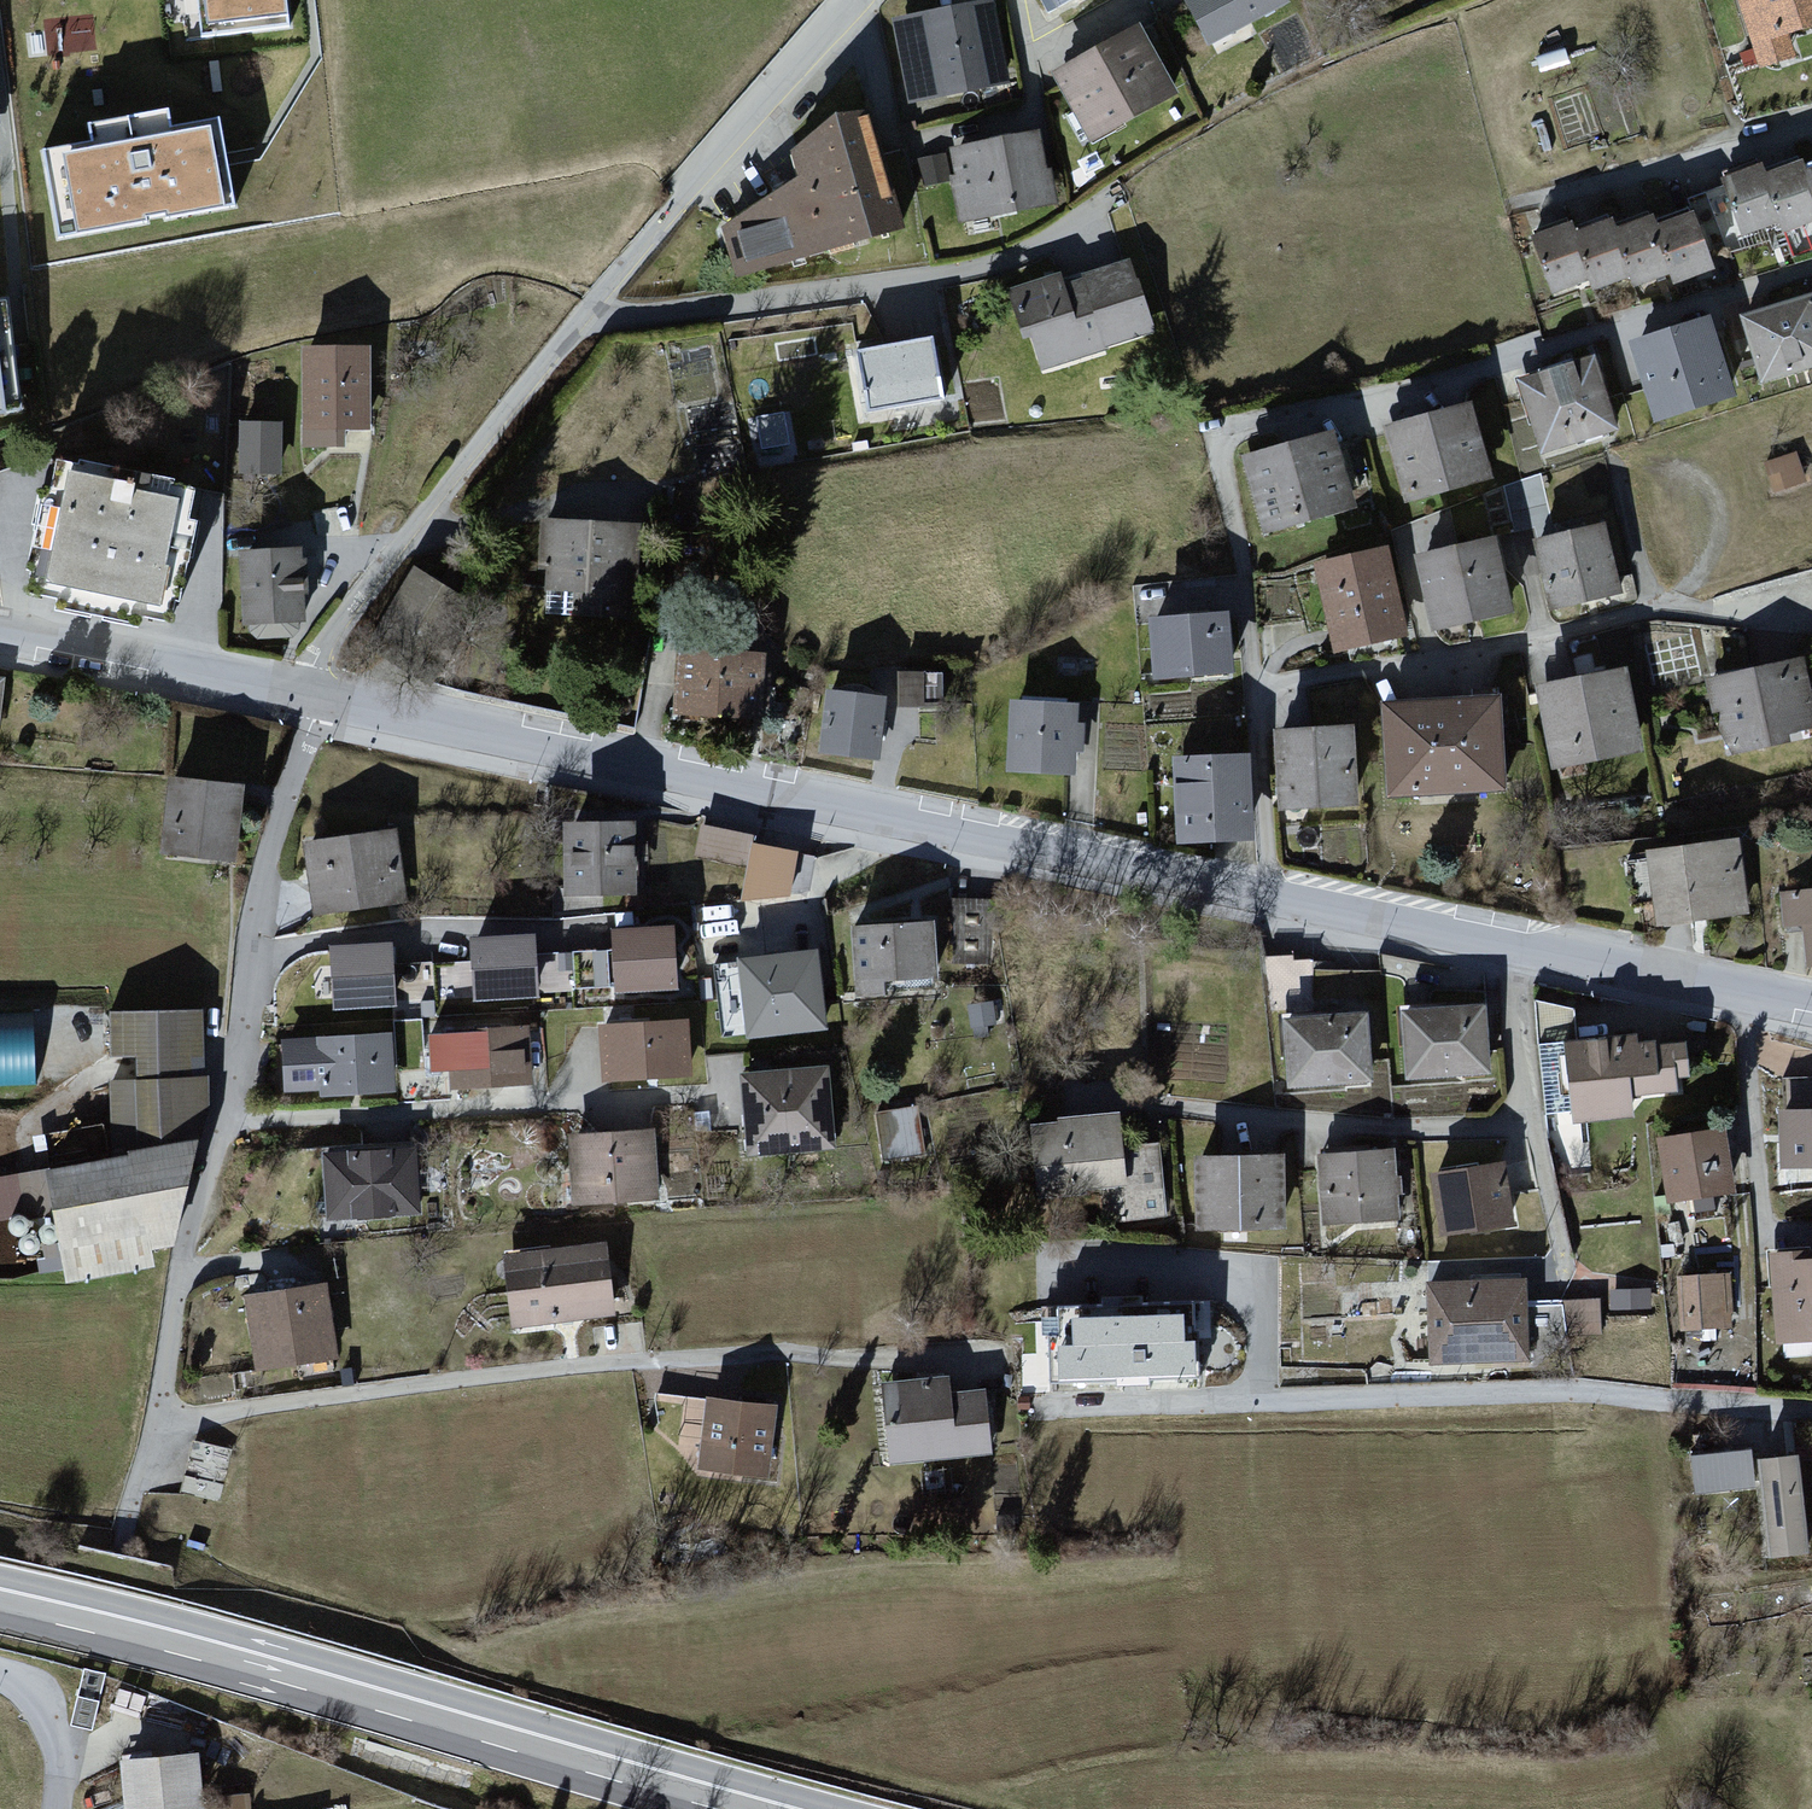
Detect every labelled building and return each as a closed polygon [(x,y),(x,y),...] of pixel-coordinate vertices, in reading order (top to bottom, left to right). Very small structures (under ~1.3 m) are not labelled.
[(208,46),(290,36),(286,0),(203,0),(208,46)] [(1053,12),(1075,0),(1046,0),(1053,12)] [(1186,2),(1213,50),(1294,5),(1291,0),(1189,0),(1186,2)] [(1758,74),(1811,58),(1811,0),(1735,0),(1758,74)] [(997,4),(895,23),(911,110),(1012,91),(997,4)] [(1140,27),(1052,77),(1092,146),(1180,96),(1140,27)] [(904,234),(872,114),(790,156),(799,182),(726,234),(740,284),(904,234)] [(43,144),(59,250),(232,223),(216,122),(175,128),(175,123),(43,144)] [(1045,135),(947,152),(960,229),(1059,211),(1045,135)] [(943,161),(915,167),(920,191),(948,185),(943,161)] [(1723,180),(1746,243),(1778,232),(1784,248),(1811,238),(1811,172),(1808,174),(1804,162),(1768,175),(1764,165),(1723,180)] [(1577,220),(1535,235),(1557,298),(1587,288),(1592,300),(1627,288),(1631,297),(1668,284),(1672,297),(1720,281),(1697,216),(1659,229),(1654,217),(1619,229),(1615,220),(1581,231),(1577,220)] [(1064,271),(1009,290),(1027,343),(1035,340),(1046,373),(1158,334),(1133,259),(1067,281),(1064,271)] [(1745,318),(1766,387),(1811,373),(1811,298),(1745,318)] [(0,303),(0,419),(24,416),(10,302),(0,303)] [(1715,327),(1632,352),(1656,426),(1738,401),(1715,327)] [(936,338),(858,352),(870,419),(947,405),(936,338)] [(375,347),(303,347),(304,454),(350,454),(350,426),(375,426),(375,347)] [(1596,360),(1519,383),(1546,471),(1623,448),(1596,360)] [(1481,403),(1387,426),(1407,506),(1501,482),(1481,403)] [(764,458),(800,453),(794,411),(759,415),(764,458)] [(284,424),(242,424),(241,477),(284,478),(284,424)] [(1341,436),(1250,460),(1271,539),(1362,514),(1341,436)] [(1802,453),(1767,460),(1776,498),(1811,490),(1802,453)] [(192,485),(56,461),(50,497),(36,495),(24,563),(37,565),(32,592),(158,615),(169,552),(187,555),(193,524),(186,520),(192,485)] [(640,530),(543,522),(539,573),(549,574),(545,625),(631,632),(640,530)] [(1607,525),(1536,540),(1551,609),(1623,593),(1607,525)] [(1495,539),(1415,557),(1432,634),(1512,617),(1495,539)] [(1387,545),(1320,560),(1339,648),(1407,633),(1387,545)] [(303,550),(243,551),(244,642),(304,642),(303,550)] [(455,596),(416,571),(379,628),(419,653),(455,596)] [(1232,614),(1147,618),(1150,682),(1235,678),(1232,614)] [(769,658),(679,652),(675,720),(765,725),(769,658)] [(1716,677),(1731,760),(1811,745),(1811,664),(1811,659),(1716,677)] [(1630,666),(1538,690),(1561,780),(1653,756),(1630,666)] [(0,672),(0,754),(3,754),(11,673),(0,672)] [(937,681),(903,679),(901,718),(934,720),(937,681)] [(887,703),(827,697),(820,760),(880,767),(887,703)] [(1503,699),(1384,705),(1389,804),(1509,798),(1503,699)] [(1081,706),(1012,703),(1008,775),(1077,779),(1081,706)] [(1359,727),(1290,729),(1293,816),(1361,814),(1359,727)] [(1253,757),(1175,760),(1179,848),(1257,845),(1253,757)] [(246,788),(170,783),(164,863),(240,867),(246,788)] [(637,817),(563,821),(567,919),(641,916),(637,817)] [(807,843),(700,822),(691,868),(749,879),(743,908),(795,902),(807,843)] [(398,826),(304,839),(315,919),(409,907),(398,826)] [(1740,835),(1645,848),(1655,930),(1750,917),(1740,835)] [(1779,889),(1783,932),(1809,930),(1811,964),(1811,886),(1779,889)] [(935,928),(854,932),(857,1009),(892,1008),(891,986),(938,984),(935,928)] [(619,996),(682,993),(679,931),(616,934),(619,996)] [(477,1005),(543,1003),(540,939),(474,942),(477,1005)] [(824,946),(738,957),(749,1045),(836,1034),(824,946)] [(334,949),(334,1014),(399,1013),(398,948),(334,949)] [(602,954),(603,989),(616,988),(615,954),(602,954)] [(1492,1009),(1408,1011),(1410,1084),(1494,1082),(1492,1009)] [(37,1087),(36,1016),(0,1017),(0,1087),(37,1087)] [(204,1016),(114,1018),(115,1060),(139,1059),(140,1074),(205,1073),(204,1016)] [(1371,1018),(1287,1023),(1291,1096),(1375,1091),(1371,1018)] [(693,1021),(598,1027),(602,1089),(697,1082),(693,1021)] [(534,1031),(431,1038),(434,1076),(452,1074),(454,1097),(538,1091),(534,1031)] [(398,1034),(284,1043),(289,1104),(403,1096),(398,1034)] [(1632,1036),(1568,1042),(1577,1130),(1641,1123),(1640,1098),(1635,1046),(1632,1036)] [(1635,1046),(1640,1098),(1694,1092),(1689,1040),(1635,1046)] [(835,1070),(744,1075),(749,1167),(840,1162),(835,1070)] [(1782,1111),(1783,1174),(1811,1173),(1811,1077),(1789,1078),(1790,1111),(1782,1111)] [(214,1078),(115,1083),(117,1142),(165,1140),(216,1119),(214,1078)] [(922,1109),(877,1116),(885,1166),(930,1159),(922,1109)] [(1120,1113),(1029,1125),(1039,1200),(1130,1188),(1120,1113)] [(1730,1129),(1658,1140),(1668,1207),(1740,1197),(1730,1129)] [(660,1130),(564,1136),(568,1212),(664,1207),(660,1130)] [(200,1143),(48,1170),(69,1288),(160,1271),(151,1253),(178,1249),(200,1143)] [(326,1148),(328,1222),(425,1219),(423,1146),(326,1148)] [(1290,1155),(1193,1158),(1195,1236),(1292,1233),(1290,1155)] [(1400,1155),(1320,1155),(1320,1223),(1401,1223),(1400,1155)] [(1510,1165),(1431,1176),(1441,1242),(1519,1230),(1510,1165)] [(50,1215),(45,1173),(0,1178),(0,1220),(50,1215)] [(614,1244),(509,1253),(516,1332),(621,1322),(614,1244)] [(1777,1255),(1781,1343),(1811,1342),(1811,1253),(1777,1255)] [(1736,1274),(1680,1278),(1685,1346),(1741,1342),(1736,1274)] [(1653,1279),(1616,1281),(1618,1316),(1655,1314),(1653,1279)] [(1531,1283),(1432,1286),(1435,1371),(1534,1368),(1531,1283)] [(331,1285),(250,1297),(261,1374),(342,1362),(331,1285)] [(1603,1299),(1572,1300),(1572,1336),(1603,1336),(1603,1299)] [(1182,1316),(1074,1318),(1074,1348),(1059,1348),(1059,1383),(1196,1379),(1195,1342),(1182,1343),(1182,1316)] [(954,1373),(883,1380),(891,1466),(996,1456),(990,1389),(956,1392),(954,1373)] [(780,1404),(663,1391),(661,1407),(685,1409),(679,1468),(772,1478),(780,1404)] [(185,1488),(223,1497),(236,1448),(197,1438),(185,1488)] [(1750,1447),(1725,1451),(1731,1492),(1756,1488),(1750,1447)] [(1802,1457),(1763,1459),(1770,1562),(1809,1559),(1802,1457)] [(125,1756),(131,1808),(208,1808),(200,1747),(125,1756)]
